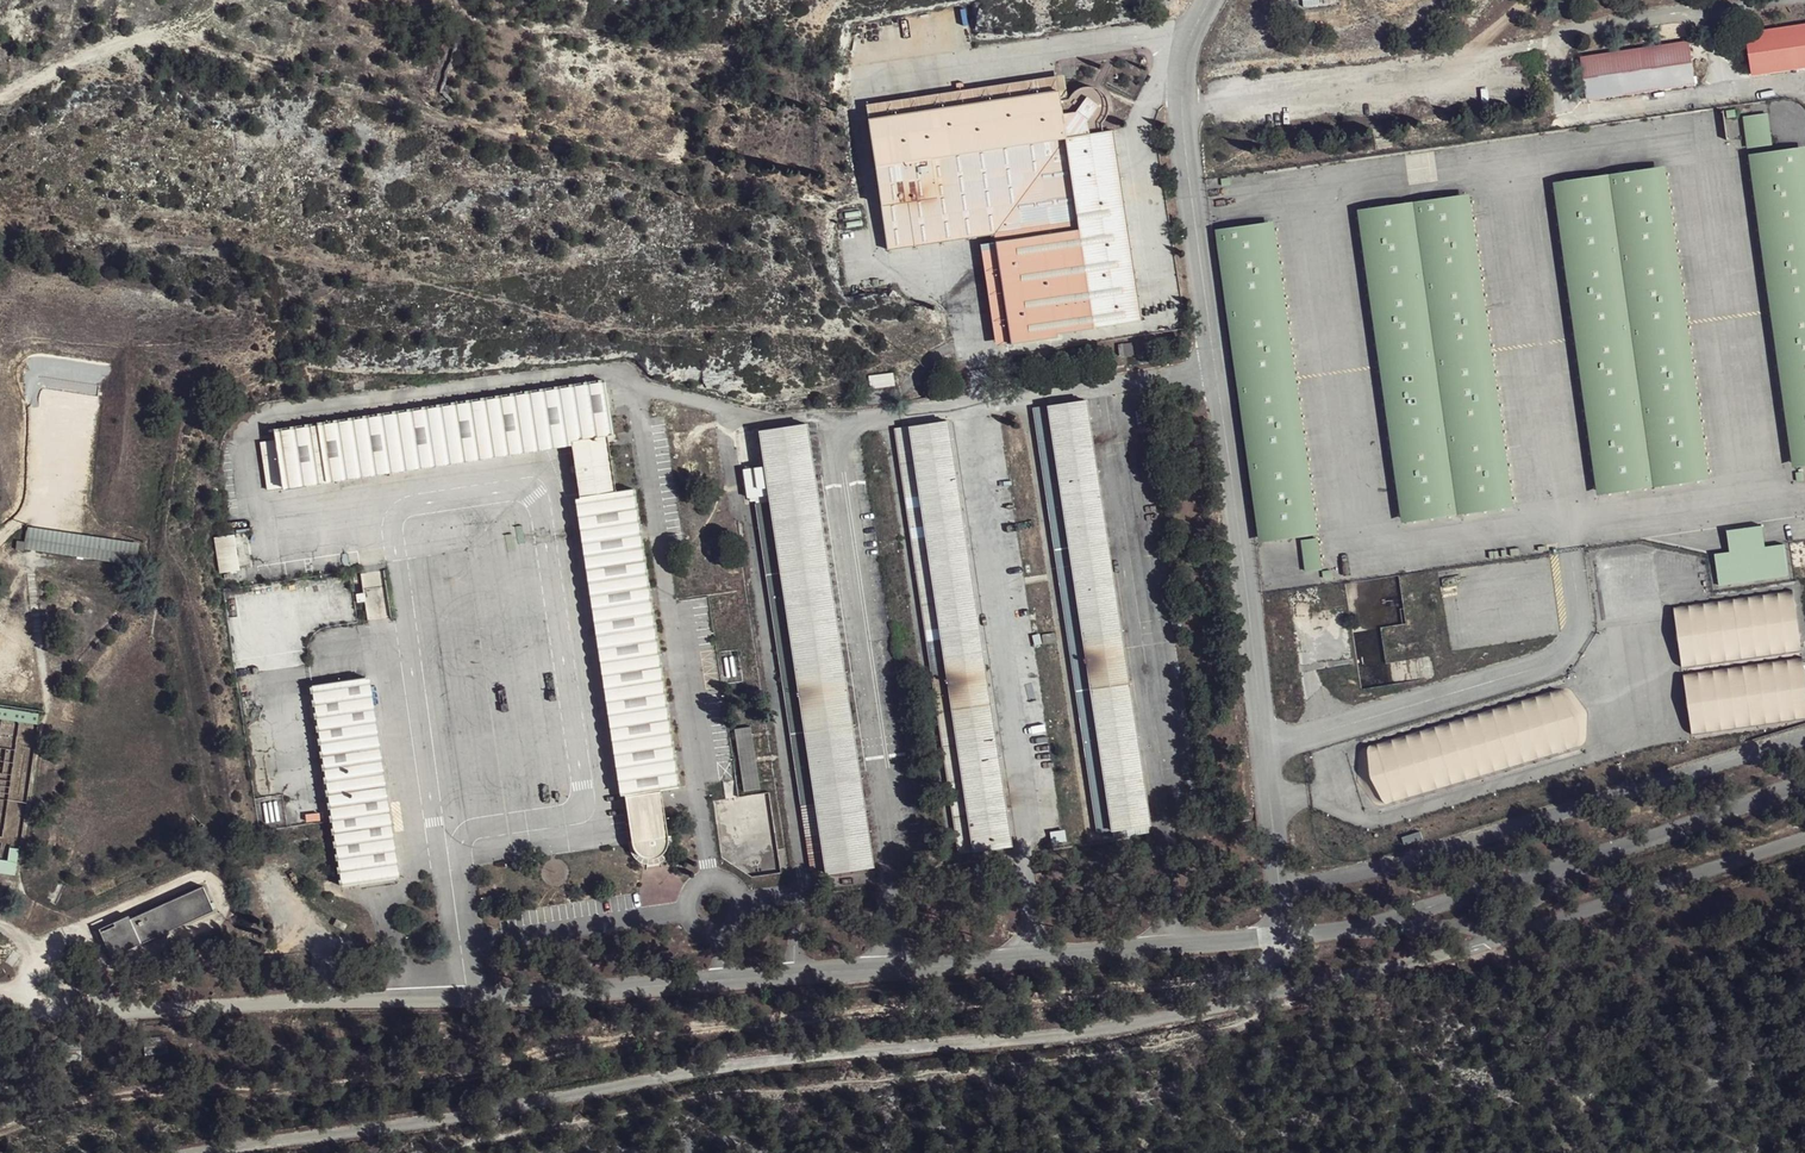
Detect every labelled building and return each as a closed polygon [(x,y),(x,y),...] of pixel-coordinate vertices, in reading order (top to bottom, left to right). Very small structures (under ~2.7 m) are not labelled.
[(1764,13),(1770,48),(1804,44),(1804,6),(1764,13)] [(1701,55),(1697,23),(1602,33),(1603,65),(1701,55)] [(1128,316),(1105,92),(875,123),(889,238),(988,228),(1003,328),(1128,316)] [(1741,116),(1799,466),(1804,465),(1804,149),(1798,109),(1741,116)] [(1665,169),(1552,181),(1603,484),(1716,473),(1665,169)] [(1467,200),(1362,213),(1408,517),(1514,503),(1467,200)] [(1274,227),(1219,232),(1263,543),(1318,538),(1274,227)] [(1076,366),(1026,375),(1087,791),(1136,784),(1076,366)] [(869,386),(893,384),(892,372),(884,372),(884,374),(869,375),(869,386)] [(801,382),(754,387),(818,831),(865,824),(801,382)] [(605,383),(279,430),(287,482),(613,435),(605,383)] [(940,387),(889,395),(949,810),(999,806),(940,387)] [(155,474),(35,459),(33,490),(150,505),(155,474)] [(634,493),(575,501),(621,794),(679,786),(634,493)] [(1763,522),(1727,525),(1729,549),(1714,550),(1717,584),(1787,577),(1784,541),(1765,543),(1763,522)] [(136,560),(138,537),(26,525),(23,548),(136,560)] [(218,573),(240,569),(234,532),(212,536),(218,573)] [(1600,617),(1660,611),(1654,548),(1593,554),(1600,617)] [(371,618),(389,617),(385,570),(367,571),(371,618)] [(1674,604),(1689,734),(1804,720),(1804,663),(1804,654),(1802,654),(1795,590),(1674,604)] [(370,684),(312,691),(341,881),(399,875),(370,684)] [(0,690),(0,814),(9,815),(25,693),(0,690)] [(1567,690),(1352,743),(1367,802),(1582,750),(1567,690)] [(758,789),(752,724),(735,726),(741,791),(758,789)] [(774,830),(768,791),(737,796),(735,781),(727,782),(730,800),(723,801),(726,821),(739,819),(741,835),(774,830)] [(15,872),(18,846),(0,845),(0,870),(15,872)] [(202,883),(96,924),(108,952),(213,911),(202,883)]
